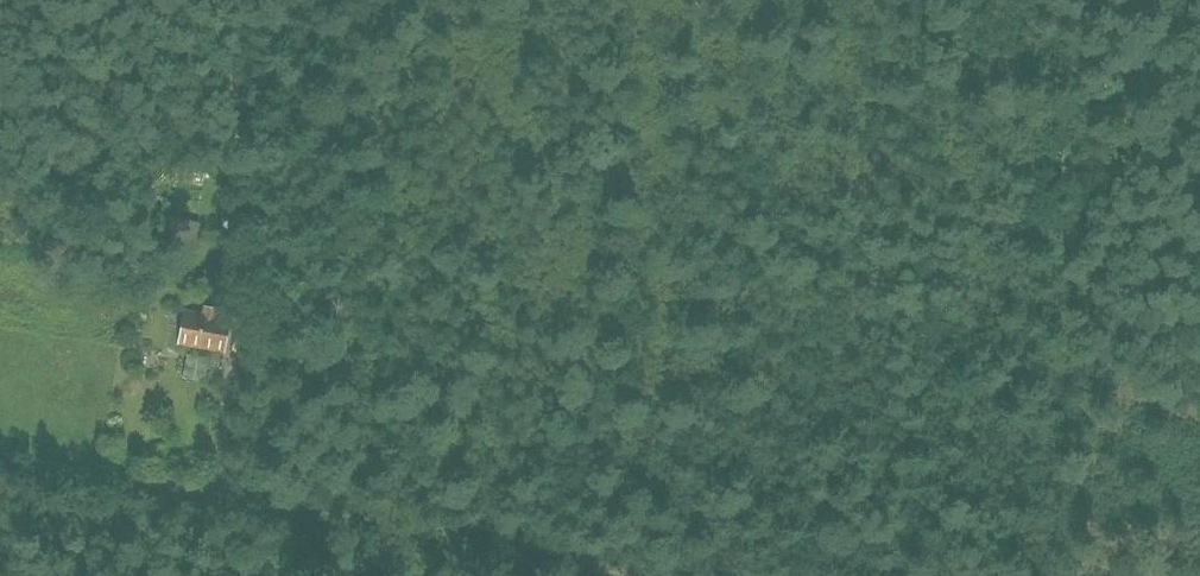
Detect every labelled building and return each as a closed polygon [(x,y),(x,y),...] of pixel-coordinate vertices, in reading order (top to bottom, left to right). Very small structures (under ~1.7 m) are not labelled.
[(215,314),(216,307),(205,305),(204,312),(186,309),(179,340),(223,348),(229,317),(215,314)]
